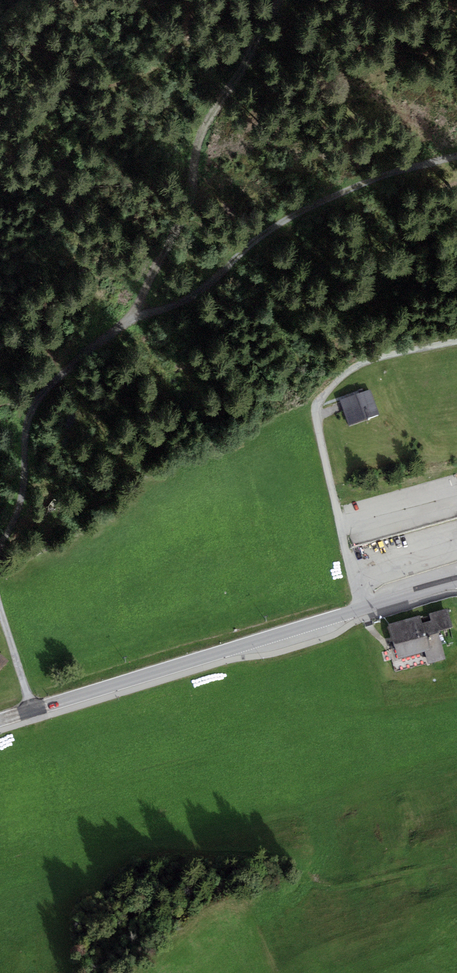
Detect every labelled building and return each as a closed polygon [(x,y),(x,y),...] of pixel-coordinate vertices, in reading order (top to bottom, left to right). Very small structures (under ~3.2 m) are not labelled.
[(369,389),(340,400),(350,425),(379,414),(369,389)] [(447,609),(433,613),(435,619),(438,631),(452,627),(447,609)] [(420,616),(388,625),(397,658),(425,651),(428,663),(445,659),(438,631),(435,619),(421,623),(420,616)]
